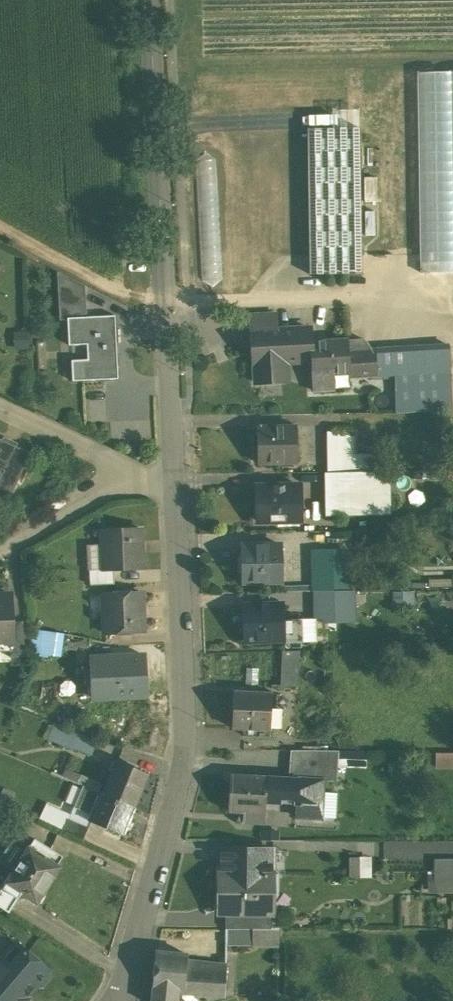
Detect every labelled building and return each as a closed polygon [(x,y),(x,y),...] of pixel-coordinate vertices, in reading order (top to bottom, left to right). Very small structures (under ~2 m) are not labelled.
[(418,70),(419,270),(452,270),(452,70),(418,70)] [(360,128),(307,129),(309,274),(362,274),(360,128)] [(85,286),(57,272),(60,320),(68,319),(68,318),(87,318),(85,286)] [(275,314),(251,315),(252,332),(276,330),(275,314)] [(87,318),(68,318),(68,319),(70,345),(88,344),(88,358),(68,359),(69,381),(117,378),(114,316),(87,318)] [(276,330),(252,332),(255,383),(287,381),(286,362),(296,362),(295,329),(276,330)] [(310,329),(295,329),(296,362),(311,361),(310,342),(311,342),(310,329)] [(311,342),(310,342),(311,361),(312,375),(313,391),(334,390),(333,374),(348,373),(349,377),(377,376),(376,349),(364,350),(363,339),(311,342)] [(449,345),(376,349),(377,376),(395,375),(396,375),(396,374),(448,372),(449,371),(449,345)] [(448,372),(396,374),(396,375),(395,375),(396,410),(452,409),(448,372)] [(297,462),(297,427),(257,427),(258,463),(297,462)] [(350,432),(327,432),(328,455),(344,455),(350,455),(350,432)] [(0,439),(0,467),(4,468),(0,476),(0,498),(8,502),(31,453),(0,439)] [(344,455),(328,455),(328,472),(373,471),(373,454),(350,455),(344,455)] [(373,471),(328,472),(329,512),(374,511),(373,471)] [(298,485),(258,486),(259,522),(299,521),(298,485)] [(141,529),(102,531),(102,546),(105,546),(106,570),(114,569),(142,568),(141,529)] [(281,545),(241,546),(242,582),(282,581),(281,545)] [(336,550),(313,550),(314,591),(336,590),(336,550)] [(106,570),(90,570),(90,585),(114,584),(114,569),(106,570)] [(336,590),(314,591),(315,620),(354,619),(353,591),(336,591),(336,590)] [(142,593),(105,594),(106,618),(104,618),(105,633),(144,632),(142,593)] [(0,594),(0,651),(10,651),(10,642),(12,642),(11,622),(10,594),(0,594)] [(284,620),(283,604),(243,606),(244,641),(283,640),(283,643),(301,642),(300,619),(284,620)] [(23,621),(11,622),(12,642),(10,642),(10,651),(11,658),(25,657),(23,621)] [(64,635),(32,631),(30,651),(61,655),(62,648),(64,635)] [(88,639),(64,635),(62,648),(87,652),(88,639)] [(300,651),(282,651),(280,686),(298,687),(300,651)] [(147,657),(90,659),(92,699),(148,696),(147,657)] [(272,693),(233,692),(232,728),(244,728),(244,736),(270,737),(272,693)] [(98,740),(54,723),(48,740),(74,750),(75,748),(92,754),(98,740)] [(318,751),(307,750),(307,765),(289,764),(288,779),(316,780),(318,751)] [(307,750),(290,750),(289,764),(307,765),(307,750)] [(338,751),(318,751),(316,780),(322,780),(322,781),(337,782),(338,751)] [(443,751),(443,765),(452,765),(452,751),(443,751)] [(148,773),(117,761),(103,794),(134,807),(148,773)] [(80,778),(64,771),(61,777),(77,783),(80,778)] [(267,777),(230,775),(229,800),(227,805),(228,811),(234,813),(239,812),(243,812),(243,823),(264,824),(266,796),(267,777)] [(288,779),(267,777),(266,796),(276,797),(275,803),(296,804),(295,817),(320,818),(322,781),(322,780),(316,780),(288,779)] [(103,794),(101,793),(89,821),(122,835),(134,807),(103,794)] [(88,827),(66,818),(61,830),(83,840),(88,827)] [(45,858),(29,847),(3,887),(2,889),(18,899),(22,893),(26,896),(27,900),(33,904),(40,902),(44,896),(43,893),(59,867),(57,866),(62,857),(51,849),(45,858)] [(273,850),(220,850),(220,874),(272,874),(273,850)] [(350,857),(349,878),(371,878),(371,858),(350,857)] [(435,861),(435,875),(428,875),(428,892),(452,893),(452,861),(435,861)] [(272,874),(220,874),(219,912),(225,912),(265,912),(265,910),(272,910),(272,874)] [(0,885),(0,907),(9,913),(18,899),(2,889),(3,887),(0,885)] [(265,912),(225,912),(225,929),(252,929),(272,929),(272,910),(265,910),(265,912)] [(252,929),(225,929),(225,946),(252,946),(252,929)] [(272,929),(252,929),(252,946),(278,946),(278,929),(272,929)] [(37,986),(42,986),(49,977),(48,971),(16,943),(0,961),(0,1000),(24,1000),(37,986)] [(156,952),(152,1000),(177,1000),(178,989),(224,992),(226,964),(187,961),(188,955),(156,952)]
